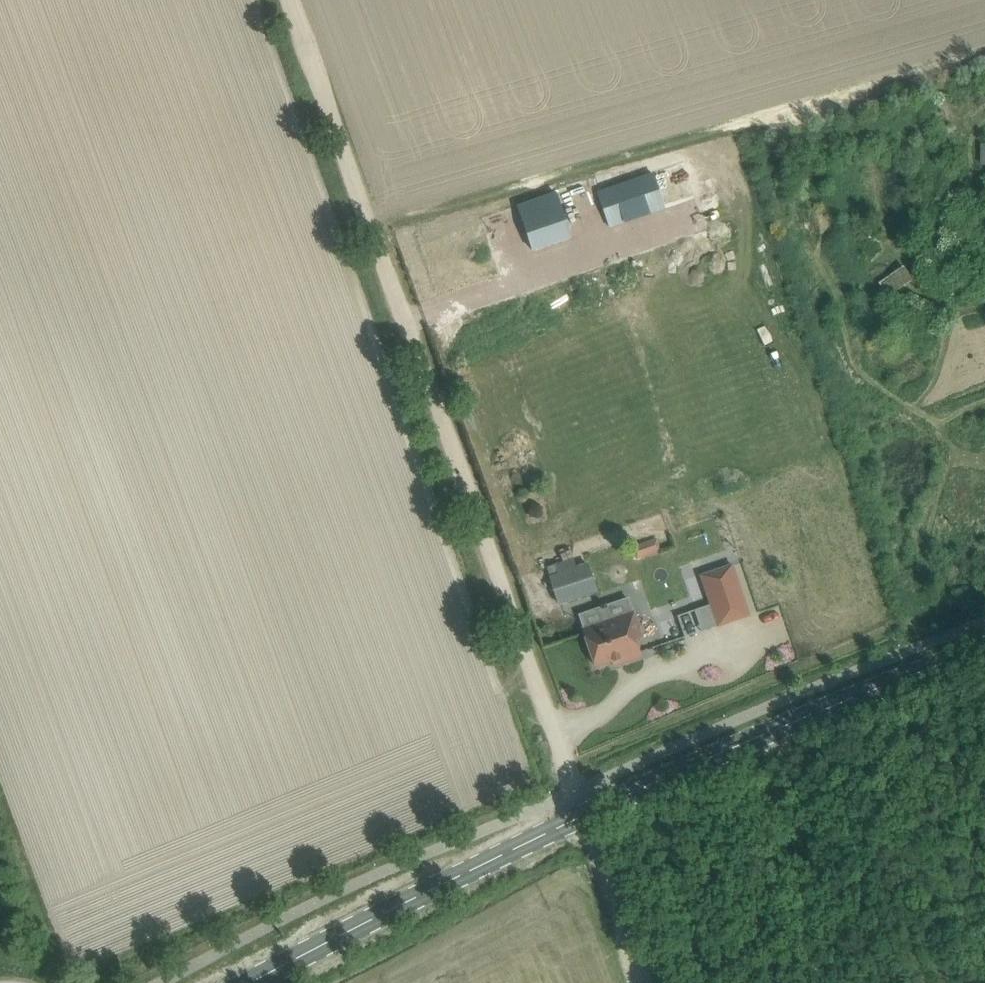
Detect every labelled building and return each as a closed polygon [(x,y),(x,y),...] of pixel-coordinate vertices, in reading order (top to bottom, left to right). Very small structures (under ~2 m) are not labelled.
[(653,173),(598,192),(610,227),(665,208),(653,173)] [(517,201),(532,249),(570,236),(555,188),(517,201)] [(915,280),(904,267),(880,285),(890,298),(915,280)] [(657,540),(640,546),(644,556),(661,550),(657,540)] [(547,568),(551,577),(560,604),(598,591),(588,564),(564,573),(561,563),(547,568)] [(732,566),(702,576),(712,605),(719,626),(749,616),(732,566)] [(609,630),(587,638),(597,666),(622,657),(623,662),(642,656),(636,639),(643,636),(635,612),(633,612),(606,622),(609,630)]
